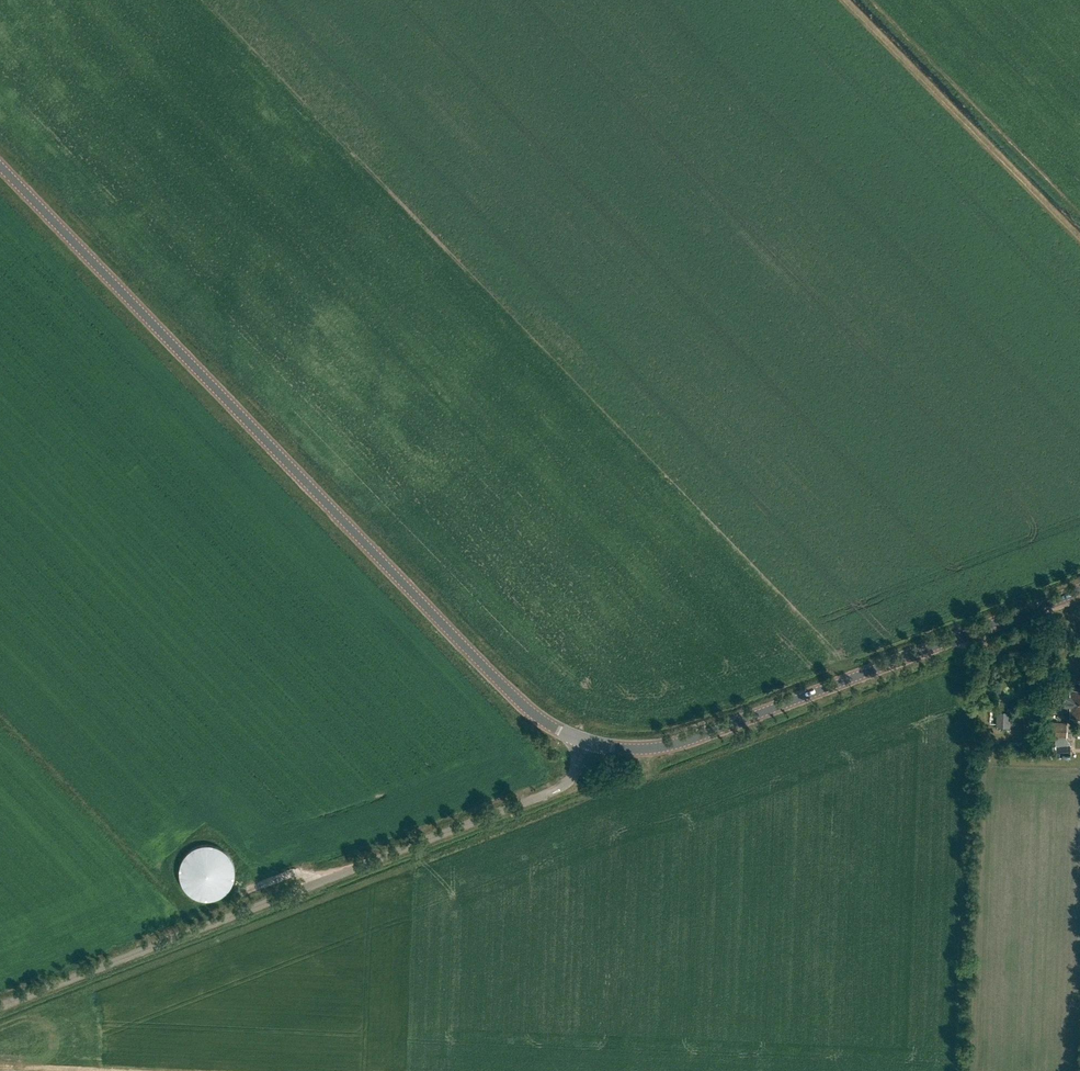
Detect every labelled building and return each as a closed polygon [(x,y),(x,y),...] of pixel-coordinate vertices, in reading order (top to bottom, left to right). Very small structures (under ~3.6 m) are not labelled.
[(1070,717),(1079,718),(1079,690),(1070,690),(1070,698),(1066,698),(1065,700),(1065,706),(1066,708),(1070,708),(1070,717)] [(1024,709),(1023,736),(1033,736),(1033,722),(1034,709),(1024,709)] [(998,711),(998,727),(1011,727),(1012,711),(998,711)] [(1066,723),(1033,722),(1033,736),(1066,736),(1066,723)]
